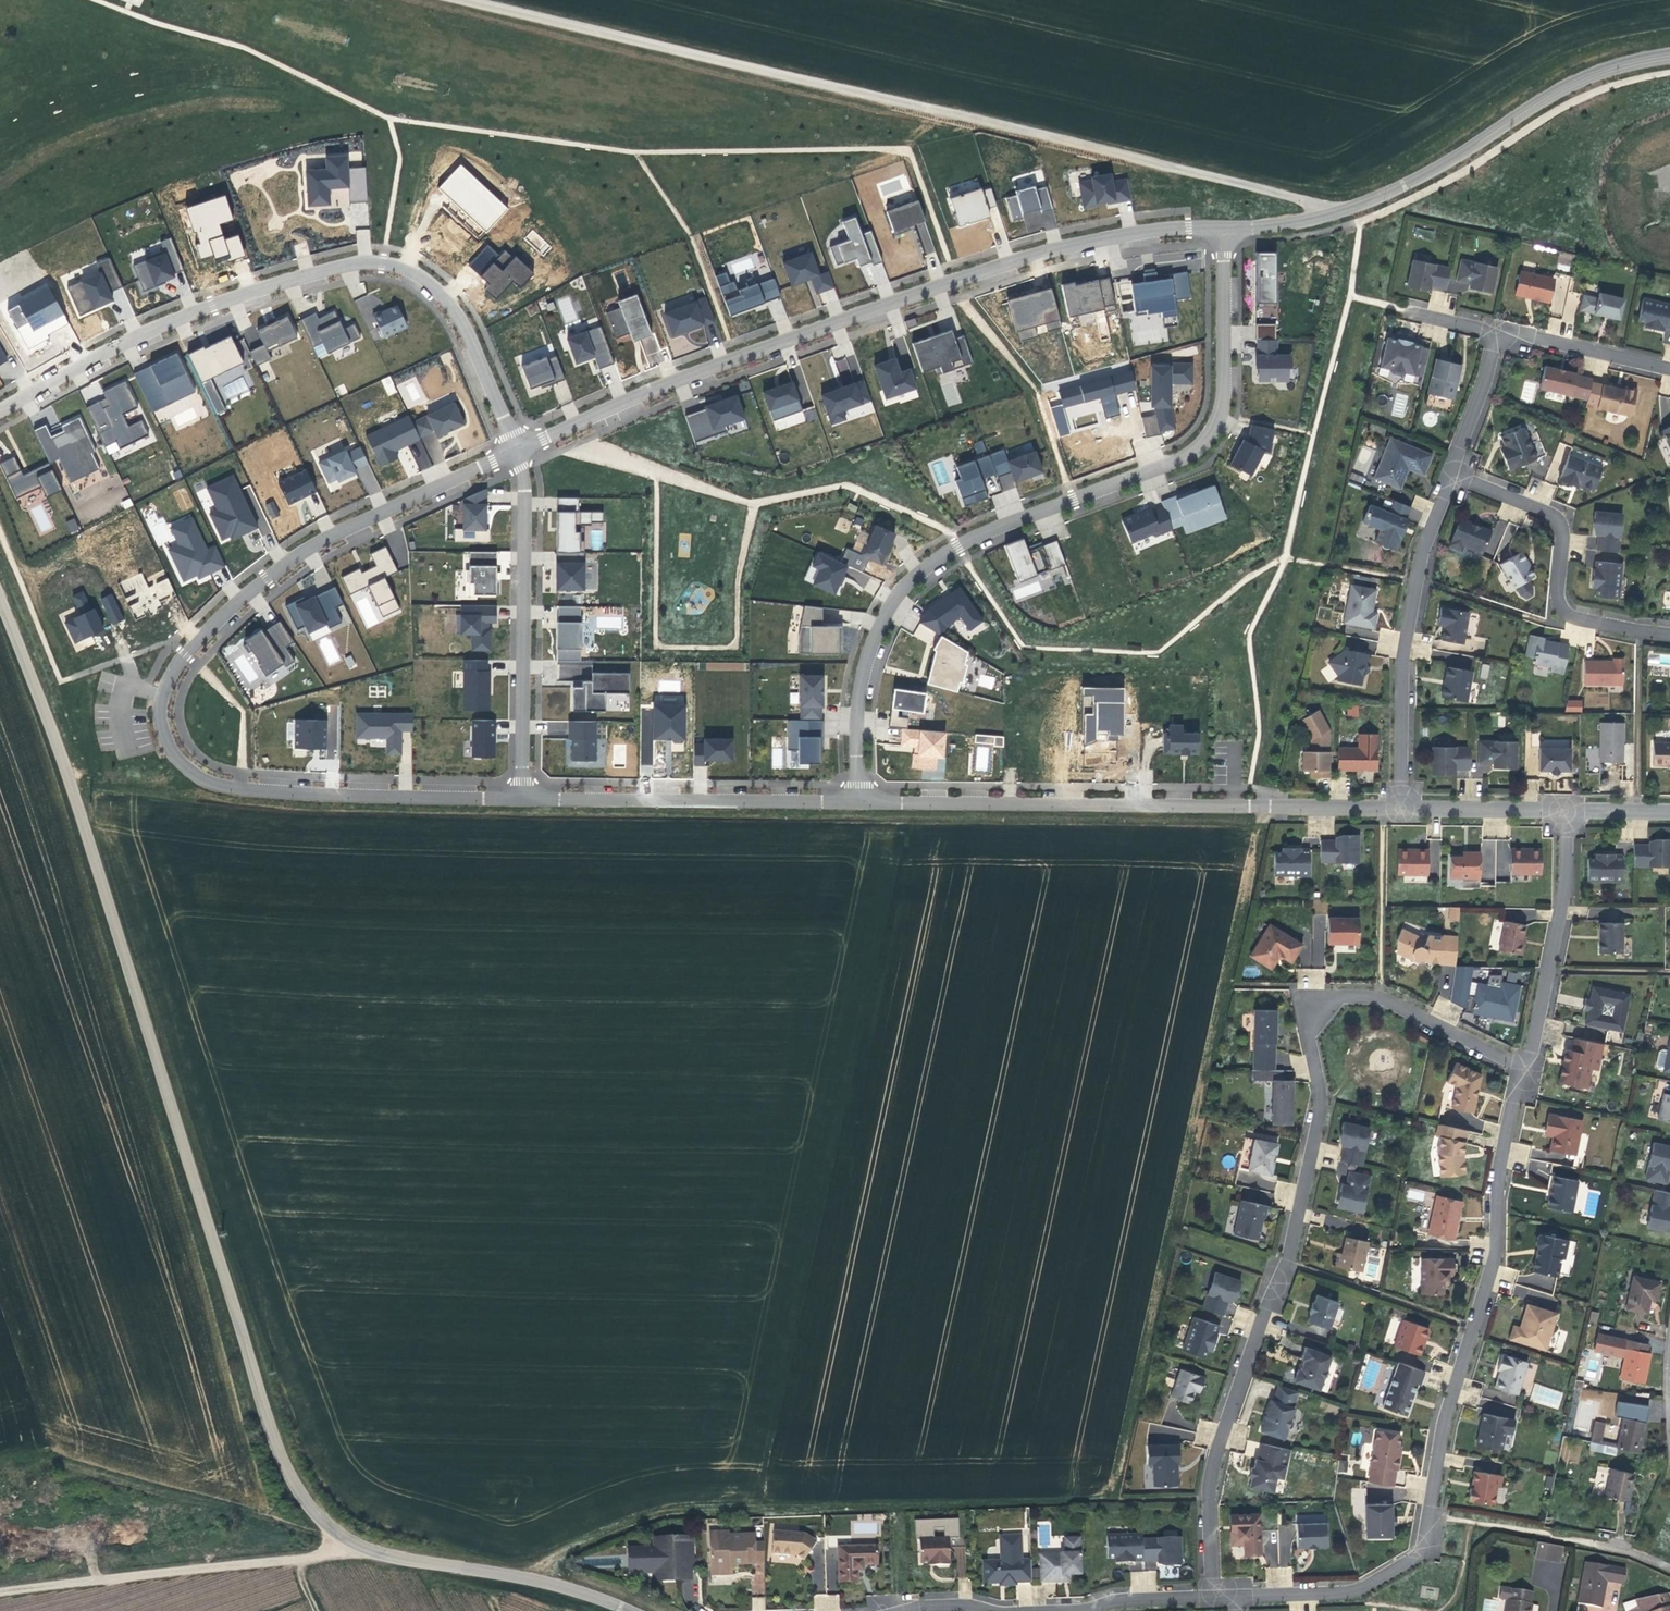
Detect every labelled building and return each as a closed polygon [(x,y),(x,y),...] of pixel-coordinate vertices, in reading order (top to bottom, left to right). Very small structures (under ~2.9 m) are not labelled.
[(326,169),(306,171),(308,206),(329,204),(329,188),(348,187),(349,203),(368,202),(365,167),(347,168),(347,156),(326,157),(326,169)] [(486,232),(508,208),(460,164),(438,188),(486,232)] [(1091,177),(1092,180),(1079,182),(1083,208),(1097,206),(1096,203),(1106,201),(1114,200),(1114,202),(1131,199),(1127,179),(1111,182),(1110,174),(1091,177)] [(1006,198),(1013,221),(1024,218),(1023,214),(1040,209),(1041,213),(1053,210),(1046,186),(1035,189),(1034,185),(1015,191),(1016,195),(1006,198)] [(968,224),(990,217),(987,209),(996,206),(990,188),(982,191),(981,188),(962,194),(963,195),(960,196),(960,195),(949,198),(953,210),(954,210),(955,213),(954,213),(958,227),(965,225),(964,223),(967,222),(968,224)] [(219,224),(233,220),(226,196),(187,207),(198,244),(197,244),(201,259),(214,255),(216,264),(245,255),(239,235),(224,239),(219,224)] [(886,212),(895,236),(909,231),(907,227),(925,221),(917,200),(886,212)] [(869,258),(872,265),(882,261),(870,231),(861,234),(854,217),(842,222),(849,240),(829,247),(836,265),(856,258),(857,262),(869,258)] [(1418,228),(1416,234),(1430,239),(1432,232),(1418,228)] [(184,270),(171,237),(160,242),(164,253),(133,265),(143,292),(156,287),(155,284),(165,280),(174,276),(173,274),(184,270)] [(488,244),(468,265),(489,285),(485,289),(496,299),(513,281),(520,287),(533,274),(506,248),(499,255),(488,244)] [(1275,252),(1255,252),(1255,303),(1275,303),(1275,252)] [(816,293),(834,287),(828,271),(818,275),(810,253),(783,263),(791,285),(811,278),(816,293)] [(79,316),(115,302),(110,291),(121,287),(109,258),(98,262),(100,267),(65,281),(79,316)] [(1446,289),(1450,268),(1413,260),(1407,287),(1414,288),(1414,286),(1423,288),(1430,289),(1430,286),(1446,289)] [(1471,284),(1470,288),(1476,290),(1477,286),(1482,287),(1485,290),(1492,292),(1497,268),(1460,260),(1456,281),(1471,284)] [(1531,298),(1548,303),(1554,279),(1520,271),(1515,295),(1525,297),(1526,296),(1531,298)] [(726,272),(715,276),(730,315),(780,297),(773,278),(757,284),(747,287),(737,291),(734,282),(730,283),(726,272)] [(1130,280),(1117,282),(1121,302),(1133,300),(1135,315),(1160,312),(1161,317),(1176,315),(1174,300),(1190,298),(1186,272),(1169,275),(1170,279),(1156,281),(1155,272),(1154,272),(1144,274),(1143,274),(1144,282),(1131,284),(1130,280)] [(1115,310),(1108,277),(1085,282),(1061,288),(1067,314),(1080,312),(1080,314),(1091,312),(1091,309),(1102,307),(1103,309),(1104,312),(1115,310)] [(25,346),(68,327),(48,282),(5,301),(25,346)] [(1009,302),(1017,331),(1020,342),(1037,337),(1033,322),(1044,319),(1058,315),(1050,288),(1036,292),(1037,294),(1009,302)] [(1017,331),(1009,302),(1037,294),(1036,292),(1006,300),(1015,332),(1017,331)] [(692,293),(665,304),(668,311),(695,300),(692,293)] [(1619,320),(1624,299),(1599,293),(1598,299),(1583,295),(1580,310),(1619,320)] [(638,339),(651,334),(636,294),(621,300),(623,306),(606,312),(616,338),(635,331),(638,339)] [(564,321),(575,317),(569,297),(558,300),(564,321)] [(664,313),(672,335),(703,324),(703,326),(715,322),(705,297),(694,301),(694,302),(664,313)] [(1663,330),(1669,332),(1669,305),(1643,298),(1638,321),(1646,323),(1656,325),(1656,327),(1658,330),(1663,331),(1663,330)] [(380,310),(372,314),(384,338),(407,327),(397,305),(381,312),(380,310)] [(300,320),(318,358),(341,347),(340,344),(348,340),(349,343),(360,338),(354,324),(343,329),(334,311),(324,316),(325,318),(319,321),(315,313),(300,320)] [(1058,315),(1044,319),(1047,332),(1061,328),(1058,315)] [(1176,315),(1161,317),(1163,327),(1177,325),(1176,315)] [(297,338),(287,316),(275,322),(269,325),(257,331),(264,345),(250,351),(256,366),(271,359),(268,352),(297,338)] [(917,326),(914,318),(904,322),(907,329),(917,326)] [(1257,339),(1276,339),(1275,324),(1255,324),(1255,339),(1257,339)] [(599,369),(614,363),(600,326),(567,339),(576,364),(588,359),(587,356),(593,354),(594,357),(599,369)] [(930,337),(912,343),(922,372),(934,368),(936,375),(972,362),(963,335),(954,338),(951,330),(940,333),(941,336),(931,340),(930,337)] [(644,368),(663,361),(652,335),(634,342),(644,368)] [(187,354),(201,382),(243,362),(230,336),(210,346),(211,349),(206,351),(203,346),(187,354)] [(1387,338),(1380,368),(1390,370),(1393,374),(1401,375),(1404,374),(1423,378),(1429,349),(1421,347),(1421,346),(1410,343),(1410,345),(1403,343),(1403,342),(1387,338)] [(1276,339),(1257,339),(1258,355),(1255,355),(1255,367),(1258,367),(1258,380),(1287,380),(1287,367),(1289,367),(1289,355),(1275,355),(1276,339)] [(1382,339),(1378,339),(1372,366),(1376,367),(1382,339)] [(152,413),(185,396),(182,389),(191,384),(176,353),(158,362),(162,371),(155,375),(151,367),(134,376),(152,413)] [(854,355),(835,361),(842,384),(855,380),(852,371),(858,370),(854,355)] [(546,357),(521,366),(530,389),(540,385),(545,383),(547,386),(565,379),(556,356),(547,359),(546,357)] [(1460,365),(1436,359),(1428,394),(1452,400),(1456,386),(1453,385),(1454,382),(1456,382),(1460,365)] [(915,388),(908,369),(899,372),(895,362),(888,365),(887,361),(874,366),(885,398),(899,393),(915,388)] [(1191,364),(1168,363),(1168,366),(1151,366),(1151,406),(1154,406),(1156,414),(1141,417),(1145,437),(1161,434),(1160,431),(1174,428),(1170,406),(1170,383),(1191,383),(1191,364)] [(1557,369),(1544,366),(1539,389),(1587,400),(1591,382),(1592,379),(1576,375),(1576,374),(1565,371),(1565,372),(1557,371),(1557,369)] [(1050,401),(1058,436),(1076,432),(1073,418),(1104,411),(1105,418),(1120,414),(1116,394),(1137,390),(1133,371),(1058,388),(1060,399),(1050,401)] [(390,376),(381,380),(388,396),(397,392),(390,376)] [(399,383),(404,406),(420,403),(414,380),(399,383)] [(871,400),(864,380),(840,388),(841,390),(835,392),(835,390),(820,394),(831,424),(845,419),(842,410),(871,400)] [(106,398),(88,406),(108,453),(149,435),(142,420),(128,426),(122,413),(137,406),(126,381),(103,391),(106,398)] [(797,397),(792,382),(763,392),(773,421),(799,411),(795,400),(797,397)] [(1610,387),(1591,382),(1587,400),(1586,406),(1630,416),(1637,389),(1624,386),(1623,390),(1610,387)] [(705,409),(685,416),(694,443),(727,431),(725,425),(744,419),(736,395),(704,406),(705,409)] [(222,403),(213,408),(216,415),(225,410),(222,403)] [(454,429),(464,424),(454,403),(412,422),(419,437),(434,430),(437,437),(447,432),(447,430),(453,427),(454,429)] [(806,421),(817,419),(815,409),(804,411),(806,421)] [(408,415),(366,436),(380,467),(398,458),(394,451),(419,438),(419,437),(412,422),(408,415)] [(46,425),(36,428),(48,463),(60,459),(68,482),(100,471),(81,417),(48,429),(46,425)] [(1273,429),(1251,424),(1247,441),(1243,439),(1229,464),(1250,475),(1263,451),(1268,452),(1273,429)] [(1662,431),(1669,449),(1669,427),(1662,431)] [(1501,437),(1504,447),(1509,458),(1504,460),(1509,471),(1536,459),(1523,428),(1501,437)] [(1432,455),(1390,438),(1373,478),(1400,489),(1408,469),(1424,476),(1432,455)] [(396,451),(407,477),(432,466),(421,440),(396,451)] [(368,463),(360,447),(347,453),(345,450),(319,463),(328,483),(337,479),(338,481),(356,472),(355,470),(368,463)] [(1509,458),(1504,447),(1499,449),(1504,460),(1509,458)] [(1003,449),(988,455),(996,474),(997,477),(1011,472),(1014,482),(1042,471),(1034,451),(1008,461),(1003,449)] [(1265,452),(1259,465),(1265,468),(1271,455),(1265,452)] [(988,455),(956,467),(960,478),(954,481),(964,507),(988,498),(981,479),(996,474),(988,455)] [(1593,490),(1602,469),(1569,455),(1560,479),(1570,484),(1572,481),(1579,484),(1593,490)] [(60,490),(50,463),(22,474),(15,457),(0,462),(14,498),(42,487),(45,496),(60,490)] [(277,482),(288,504),(316,490),(305,468),(277,482)] [(372,474),(361,479),(369,495),(380,489),(372,474)] [(1351,474),(1350,480),(1362,482),(1363,476),(1351,474)] [(232,475),(207,488),(217,510),(209,514),(222,540),(230,536),(244,529),(246,533),(257,527),(232,475)] [(1400,489),(1373,478),(1372,481),(1399,492),(1400,489)] [(1181,493),(1160,501),(1163,507),(1170,524),(1189,516),(1193,527),(1224,514),(1213,485),(1197,491),(1182,497),(1181,493)] [(488,488),(463,499),(463,529),(486,530),(488,488)] [(1196,488),(1181,493),(1182,497),(1197,491),(1196,488)] [(22,509),(41,501),(36,490),(17,498),(22,509)] [(177,498),(183,511),(193,506),(187,493),(177,498)] [(578,498),(556,497),(556,552),(580,552),(580,540),(580,525),(591,525),(591,522),(591,511),(578,511),(578,498)] [(265,504),(271,519),(280,515),(274,500),(265,504)] [(1405,520),(1411,508),(1394,501),(1389,513),(1370,505),(1363,522),(1380,529),(1375,542),(1395,551),(1400,538),(1401,538),(1408,521),(1405,520)] [(857,508),(848,503),(846,508),(854,513),(857,508)] [(1154,536),(1172,529),(1170,524),(1163,507),(1151,512),(1150,509),(1141,513),(1132,517),(1129,516),(1125,518),(1124,520),(1121,521),(1130,543),(1150,535),(1154,536)] [(591,511),(591,522),(602,522),(602,511),(591,511)] [(1597,519),(1596,528),(1595,534),(1598,534),(1597,550),(1618,552),(1622,514),(1594,511),(1594,518),(1597,519)] [(192,513),(168,523),(177,543),(168,547),(183,585),(225,567),(216,545),(207,548),(192,513)] [(1189,516),(1170,524),(1172,529),(1183,525),(1186,533),(1225,517),(1224,514),(1193,527),(1189,516)] [(42,532),(52,527),(46,515),(36,519),(42,532)] [(74,518),(65,523),(71,534),(80,529),(74,518)] [(1471,523),(1460,519),(1449,545),(1461,550),(1463,545),(1479,552),(1483,543),(1486,541),(1491,531),(1480,527),(1479,529),(1470,525),(1471,523)] [(882,564),(894,533),(875,525),(867,546),(864,545),(860,555),(882,564)] [(244,529),(230,536),(232,539),(246,533),(244,529)] [(1056,541),(1041,546),(1028,551),(1026,547),(1023,539),(1004,546),(1018,582),(1036,576),(1035,574),(1050,569),(1050,571),(1065,565),(1056,541)] [(1040,542),(1026,547),(1028,551),(1041,546),(1040,542)] [(361,573),(359,568),(341,577),(350,595),(367,586),(371,584),(380,604),(377,606),(382,617),(399,609),(384,578),(395,572),(391,564),(393,563),(385,547),(369,554),(375,566),(368,570),(369,573),(363,576),(361,573)] [(496,572),(496,552),(469,551),(469,570),(466,570),(466,582),(469,582),(469,594),(500,595),(500,580),(496,579),(496,572)] [(803,581),(836,596),(849,566),(817,551),(803,581)] [(580,552),(556,552),(556,589),(584,590),(584,552),(580,552)] [(1532,588),(1528,580),(1533,577),(1528,567),(1524,562),(1526,561),(1521,552),(1500,564),(1515,588),(1516,587),(1520,595),(1526,598),(1532,595),(1532,588)] [(1622,564),(1596,561),(1595,569),(1594,570),(1593,574),(1595,577),(1597,577),(1596,587),(1595,596),(1618,599),(1622,564)] [(864,590),(869,575),(849,567),(846,573),(853,576),(850,585),(864,590)] [(174,593),(168,578),(147,586),(142,572),(119,581),(134,619),(162,608),(158,599),(174,593)] [(371,584),(367,586),(377,606),(380,604),(371,584)] [(1351,584),(1343,624),(1375,630),(1378,613),(1372,612),(1370,612),(1371,605),(1374,606),(1377,589),(1351,584)] [(304,597),(285,606),(297,630),(306,626),(309,632),(326,624),(328,629),(341,622),(335,609),(343,604),(335,586),(305,601),(304,597)] [(959,587),(950,593),(951,595),(945,600),(944,598),(928,609),(919,623),(941,636),(946,626),(960,617),(969,630),(982,620),(959,587)] [(70,597),(77,608),(89,602),(82,590),(70,597)] [(112,625),(124,619),(111,593),(99,599),(112,625)] [(496,605),(460,605),(460,615),(456,615),(455,634),(472,634),(471,650),(490,650),(490,629),(486,629),(486,623),(496,623),(496,605)] [(580,622),(580,606),(558,606),(558,621),(556,621),(556,648),(557,648),(557,660),(580,661),(580,649),(581,649),(581,622),(580,622)] [(822,608),(804,606),(798,636),(798,653),(842,653),(842,626),(822,625),(822,608)] [(1445,626),(1442,640),(1463,644),(1469,612),(1441,607),(1438,620),(1445,622),(1445,626)] [(63,621),(73,644),(105,631),(95,608),(63,621)] [(285,647),(293,642),(279,621),(263,632),(246,643),(243,646),(248,653),(251,651),(260,663),(258,665),(265,676),(283,664),(285,667),(294,661),(285,647)] [(244,641),(246,643),(263,632),(261,629),(244,641)] [(1534,664),(1551,666),(1550,672),(1563,674),(1569,645),(1543,640),(1544,638),(1529,635),(1525,656),(1536,658),(1534,664)] [(967,652),(941,636),(933,649),(935,651),(929,673),(933,674),(930,684),(956,691),(959,682),(964,663),(967,652)] [(329,637),(318,643),(329,665),(340,660),(329,637)] [(1367,654),(1343,650),(1343,652),(1329,662),(1338,676),(1338,680),(1360,685),(1361,676),(1362,670),(1361,669),(1362,665),(1365,665),(1367,654)] [(251,689),(261,683),(244,654),(232,661),(235,667),(237,665),(251,689)] [(349,669),(356,666),(351,655),(344,658),(349,669)] [(487,660),(463,659),(463,710),(490,710),(490,694),(487,694),(487,687),(490,687),(490,671),(487,671),(487,660)] [(1613,662),(1584,661),(1584,684),(1623,684),(1623,659),(1613,659),(1613,662)] [(1487,679),(1489,665),(1482,664),(1480,678),(1487,679)] [(1369,671),(1365,665),(1362,665),(1361,669),(1362,670),(1361,676),(1369,671)] [(1466,702),(1471,674),(1459,672),(1460,669),(1448,667),(1445,679),(1447,679),(1446,686),(1444,686),(1442,697),(1466,702)] [(629,693),(629,673),(591,672),(591,680),(585,680),(585,686),(576,686),(572,686),(572,710),(605,711),(605,693),(629,693)] [(981,674),(978,685),(992,689),(995,678),(981,674)] [(823,675),(800,675),(800,706),(801,706),(801,720),(821,720),(821,707),(823,707),(823,675)] [(1092,713),(1084,713),(1084,740),(1124,740),(1124,688),(1082,688),(1082,707),(1092,707),(1092,713)] [(893,690),(893,711),(925,712),(926,691),(893,690)] [(789,693),(790,704),(799,704),(799,692),(789,693)] [(1577,701),(1567,700),(1565,713),(1577,713),(1577,701)] [(653,722),(653,739),(666,739),(666,736),(672,736),(672,739),(674,742),(681,742),(684,739),(684,705),(654,705),(659,718),(653,722)] [(1357,705),(1347,705),(1346,715),(1357,715),(1357,705)] [(1314,777),(1328,778),(1328,761),(1326,761),(1326,752),(1329,752),(1329,730),(1318,710),(1302,719),(1301,722),(1311,740),(1311,751),(1303,751),(1302,771),(1314,771),(1314,777)] [(413,714),(357,714),(357,737),(388,737),(388,753),(401,753),(401,737),(398,737),(398,730),(401,730),(413,730),(413,714)] [(495,739),(495,720),(472,719),(472,757),(495,757),(495,744),(493,744),(494,739),(495,739)] [(323,732),(323,720),(295,720),(295,748),(325,749),(326,732),(323,732)] [(595,721),(568,720),(568,739),(571,739),(573,739),(573,746),(571,746),(571,760),(595,760),(595,721)] [(820,750),(820,737),(824,738),(824,720),(788,720),(787,738),(798,738),(798,764),(820,764),(820,750)] [(1600,722),(1599,762),(1622,762),(1623,723),(1600,722)] [(1197,754),(1197,733),(1181,733),(1181,725),(1169,725),(1169,733),(1163,733),(1163,750),(1186,750),(1186,754),(1197,754)] [(912,747),(912,770),(945,770),(946,730),(901,730),(901,747),(912,747)] [(1337,748),(1337,769),(1376,770),(1377,734),(1359,734),(1359,748),(1337,748)] [(975,735),(975,744),(1003,746),(1004,736),(975,735)] [(703,744),(694,744),(694,765),(704,766),(704,760),(732,760),(732,739),(704,738),(703,744)] [(653,765),(654,741),(641,741),(641,765),(653,765)] [(1494,767),(1500,768),(1500,764),(1505,764),(1509,766),(1516,767),(1516,742),(1479,742),(1479,763),(1494,763),(1494,767)] [(1669,766),(1669,743),(1653,742),(1652,765),(1669,766)] [(990,770),(989,744),(975,745),(976,771),(990,770)] [(1438,772),(1448,772),(1454,772),(1454,769),(1470,769),(1470,747),(1432,747),(1432,774),(1438,774),(1438,772)] [(771,767),(783,768),(783,748),(772,748),(771,767)] [(1559,772),(1559,771),(1570,771),(1570,748),(1543,748),(1543,759),(1539,759),(1539,771),(1550,771),(1550,772),(1551,773),(1552,774),(1552,775),(1555,775),(1557,774),(1558,773),(1559,772)] [(1336,841),(1320,841),(1320,862),(1358,862),(1358,835),(1352,835),(1352,838),(1342,838),(1336,838),(1336,841)] [(1634,845),(1633,866),(1669,867),(1669,840),(1665,839),(1665,842),(1655,842),(1649,842),(1649,845),(1634,845)] [(1509,875),(1509,840),(1482,840),(1481,878),(1496,878),(1496,875),(1509,875)] [(1274,875),(1309,876),(1309,849),(1300,849),(1300,848),(1295,848),(1293,850),(1293,853),(1288,853),(1274,852),(1274,875)] [(1398,875),(1424,875),(1425,865),(1427,865),(1428,852),(1410,851),(1410,849),(1398,849),(1398,875)] [(1529,851),(1511,851),(1510,874),(1540,874),(1541,849),(1529,849),(1529,851)] [(1480,883),(1480,853),(1468,853),(1468,857),(1450,857),(1450,877),(1461,877),(1461,888),(1471,888),(1480,883)] [(1607,859),(1596,859),(1587,859),(1587,881),(1623,882),(1623,855),(1614,855),(1614,854),(1609,854),(1607,857),(1607,859)] [(1458,922),(1460,907),(1450,907),(1449,921),(1458,922)] [(1461,915),(1505,915),(1505,908),(1461,907),(1461,915)] [(1358,918),(1328,918),(1328,943),(1340,943),(1340,941),(1345,941),(1345,943),(1358,944),(1358,918)] [(1499,951),(1522,955),(1524,943),(1522,942),(1524,935),(1526,925),(1505,921),(1499,951)] [(1622,953),(1622,923),(1599,923),(1599,933),(1601,933),(1601,939),(1599,939),(1599,952),(1622,953)] [(1293,954),(1300,943),(1270,924),(1250,956),(1271,969),(1277,960),(1284,958),(1291,963),(1296,956),(1293,954)] [(1420,939),(1421,937),(1402,927),(1397,939),(1397,952),(1410,959),(1413,957),(1414,959),(1419,961),(1423,961),(1425,962),(1439,963),(1439,964),(1455,965),(1457,936),(1442,935),(1441,936),(1428,935),(1425,941),(1420,939)] [(1296,956),(1303,945),(1300,943),(1293,954),(1296,956)] [(1455,966),(1453,976),(1471,979),(1473,966),(1455,966)] [(1468,996),(1471,979),(1453,976),(1451,994),(1468,996)] [(1501,979),(1478,976),(1477,981),(1500,985),(1501,979)] [(1500,985),(1477,981),(1472,1006),(1502,1011),(1501,1017),(1513,1019),(1520,982),(1501,979),(1500,985)] [(1590,1000),(1588,1010),(1585,1024),(1616,1030),(1623,1025),(1629,994),(1592,987),(1590,1000)] [(1502,1011),(1472,1006),(1471,1012),(1501,1017),(1502,1011)] [(1253,1070),(1275,1070),(1275,1043),(1276,1043),(1276,1010),(1253,1010),(1253,1042),(1254,1042),(1253,1070)] [(1616,1030),(1585,1024),(1584,1026),(1607,1031),(1604,1044),(1619,1047),(1623,1025),(1616,1030)] [(1425,1043),(1428,1037),(1420,1033),(1417,1038),(1425,1043)] [(1667,1051),(1662,1050),(1659,1051),(1655,1066),(1657,1069),(1663,1070),(1663,1071),(1669,1073),(1669,1037),(1667,1051)] [(1600,1056),(1603,1044),(1574,1038),(1572,1050),(1566,1049),(1563,1061),(1565,1061),(1564,1065),(1562,1064),(1559,1082),(1587,1088),(1591,1068),(1594,1055),(1600,1056)] [(1600,1056),(1594,1055),(1591,1068),(1598,1070),(1600,1056)] [(1470,1112),(1473,1110),(1476,1096),(1474,1095),(1475,1090),(1477,1091),(1480,1077),(1478,1074),(1456,1063),(1446,1082),(1456,1086),(1452,1108),(1470,1112)] [(1272,1123),(1291,1124),(1292,1081),(1282,1080),(1283,1070),(1275,1070),(1253,1070),(1252,1070),(1251,1080),(1273,1080),(1272,1123)] [(1664,1094),(1658,1119),(1669,1121),(1669,1095),(1664,1094)] [(1582,1120),(1549,1113),(1546,1129),(1554,1131),(1553,1136),(1550,1150),(1557,1151),(1559,1149),(1576,1152),(1582,1120)] [(1370,1128),(1343,1122),(1342,1129),(1344,1130),(1342,1139),(1341,1145),(1344,1146),(1341,1161),(1361,1165),(1370,1128)] [(1468,1131),(1438,1124),(1436,1136),(1441,1138),(1437,1154),(1440,1176),(1465,1173),(1463,1159),(1461,1159),(1461,1155),(1463,1155),(1468,1131)] [(1270,1174),(1277,1144),(1255,1139),(1248,1169),(1270,1174)] [(1653,1143),(1645,1179),(1666,1184),(1669,1169),(1669,1146),(1653,1143)] [(1369,1176),(1344,1171),(1336,1208),(1357,1212),(1361,1198),(1365,1199),(1366,1192),(1362,1191),(1363,1186),(1367,1183),(1369,1176)] [(1546,1179),(1516,1176),(1515,1187),(1545,1190),(1546,1179)] [(1572,1212),(1578,1181),(1553,1176),(1550,1187),(1552,1188),(1551,1196),(1549,1195),(1546,1207),(1572,1212)] [(1405,1198),(1431,1204),(1434,1190),(1409,1184),(1405,1198)] [(1270,1206),(1273,1194),(1246,1188),(1243,1200),(1270,1206)] [(1654,1189),(1647,1226),(1669,1232),(1669,1193),(1654,1189)] [(1429,1234),(1453,1239),(1457,1223),(1454,1222),(1456,1212),(1459,1212),(1461,1201),(1437,1196),(1429,1234)] [(1264,1218),(1267,1206),(1241,1200),(1234,1234),(1258,1239),(1262,1218),(1264,1218)] [(1540,1248),(1538,1256),(1535,1258),(1533,1268),(1535,1271),(1554,1275),(1557,1273),(1561,1258),(1564,1259),(1568,1240),(1540,1234),(1537,1236),(1535,1244),(1537,1247),(1540,1248)] [(1337,1253),(1335,1265),(1361,1271),(1368,1242),(1346,1237),(1342,1254),(1337,1253)] [(1422,1258),(1421,1294),(1443,1295),(1443,1280),(1448,1280),(1448,1276),(1453,1276),(1453,1272),(1453,1263),(1453,1259),(1422,1258)] [(1203,1308),(1223,1315),(1228,1301),(1231,1302),(1233,1296),(1236,1287),(1238,1288),(1240,1281),(1215,1272),(1203,1308)] [(1633,1277),(1626,1308),(1646,1313),(1650,1297),(1656,1299),(1659,1283),(1633,1277)] [(1310,1313),(1307,1321),(1329,1328),(1338,1302),(1317,1294),(1314,1303),(1313,1302),(1309,1313),(1310,1313)] [(1544,1310),(1527,1304),(1521,1323),(1522,1324),(1521,1328),(1520,1328),(1513,1326),(1509,1339),(1543,1349),(1546,1347),(1555,1316),(1543,1312),(1544,1310)] [(1591,1311),(1589,1322),(1597,1324),(1599,1313),(1591,1311)] [(1182,1351),(1204,1358),(1207,1350),(1210,1340),(1212,1340),(1215,1339),(1217,1334),(1216,1334),(1219,1326),(1194,1317),(1182,1351)] [(1429,1328),(1403,1319),(1395,1344),(1406,1348),(1405,1350),(1420,1355),(1423,1344),(1421,1344),(1423,1339),(1425,1340),(1429,1328)] [(1650,1353),(1646,1353),(1648,1345),(1599,1334),(1595,1350),(1625,1357),(1621,1378),(1643,1383),(1650,1353)] [(1207,1350),(1211,1351),(1215,1339),(1212,1340),(1210,1340),(1207,1350)] [(1352,1353),(1354,1347),(1348,1345),(1346,1351),(1352,1353)] [(1331,1356),(1306,1347),(1301,1359),(1304,1360),(1301,1369),(1297,1371),(1294,1381),(1319,1390),(1323,1380),(1321,1376),(1324,1367),(1327,1368),(1331,1356)] [(1500,1370),(1494,1388),(1506,1391),(1507,1388),(1518,1391),(1527,1362),(1502,1354),(1499,1365),(1501,1365),(1500,1370)] [(1425,1372),(1398,1362),(1382,1407),(1407,1416),(1418,1384),(1420,1385),(1425,1372)] [(1180,1369),(1171,1396),(1190,1403),(1195,1391),(1196,1385),(1201,1387),(1204,1377),(1180,1369)] [(1561,1394),(1534,1384),(1529,1400),(1556,1408),(1561,1394)] [(1293,1407),(1298,1392),(1278,1385),(1273,1400),(1271,1400),(1261,1430),(1284,1438),(1287,1429),(1288,1429),(1292,1428),(1294,1421),(1292,1417),(1291,1417),(1294,1408),(1293,1407)] [(1580,1399),(1601,1402),(1599,1416),(1613,1417),(1617,1393),(1582,1388),(1580,1399)] [(1506,1421),(1494,1417),(1495,1415),(1483,1412),(1481,1425),(1482,1427),(1480,1434),(1479,1435),(1477,1443),(1501,1449),(1506,1432),(1512,1433),(1515,1420),(1507,1418),(1506,1421)] [(1644,1426),(1634,1423),(1635,1419),(1624,1417),(1618,1445),(1617,1447),(1638,1452),(1644,1426)] [(1595,1421),(1593,1430),(1600,1431),(1597,1443),(1607,1445),(1617,1447),(1618,1445),(1600,1441),(1604,1423),(1595,1421)] [(1593,1430),(1591,1441),(1597,1443),(1600,1431),(1593,1430)] [(1377,1431),(1369,1482),(1393,1486),(1396,1469),(1397,1469),(1399,1455),(1397,1454),(1398,1445),(1400,1435),(1377,1431)] [(1597,1443),(1591,1441),(1589,1449),(1615,1455),(1616,1454),(1606,1452),(1607,1445),(1597,1443)] [(1249,1487),(1273,1492),(1276,1477),(1283,1479),(1290,1449),(1262,1443),(1258,1459),(1255,1459),(1253,1468),(1251,1467),(1250,1471),(1252,1471),(1251,1477),(1249,1487)] [(1154,1486),(1178,1485),(1177,1471),(1175,1471),(1175,1463),(1177,1463),(1180,1463),(1179,1445),(1147,1446),(1148,1464),(1153,1464),(1154,1486)] [(1617,1447),(1607,1445),(1606,1452),(1616,1454),(1617,1447)] [(1605,1487),(1608,1468),(1598,1466),(1595,1486),(1605,1487)] [(1611,1469),(1605,1496),(1628,1501),(1634,1473),(1611,1469)] [(1470,1488),(1468,1500),(1494,1504),(1497,1487),(1500,1487),(1502,1476),(1498,1475),(1498,1478),(1487,1476),(1487,1473),(1474,1471),(1472,1483),(1475,1483),(1474,1489),(1470,1488)] [(1544,1488),(1551,1489),(1553,1477),(1546,1476),(1544,1488)] [(1394,1523),(1394,1517),(1391,1517),(1391,1504),(1367,1505),(1366,1488),(1352,1489),(1352,1505),(1366,1505),(1366,1536),(1392,1536),(1392,1523),(1394,1523)] [(1259,1514),(1230,1515),(1231,1525),(1236,1525),(1236,1530),(1237,1544),(1244,1544),(1244,1548),(1245,1555),(1261,1554),(1259,1514)] [(959,1519),(916,1520),(917,1540),(919,1540),(920,1563),(928,1563),(936,1563),(936,1566),(949,1565),(949,1547),(949,1539),(959,1538),(959,1519)] [(1326,1523),(1296,1524),(1297,1547),(1307,1547),(1307,1548),(1311,1548),(1316,1547),(1316,1546),(1327,1546),(1326,1523)] [(1283,1560),(1290,1560),(1291,1525),(1279,1525),(1278,1555),(1283,1555),(1283,1560)] [(773,1531),(772,1554),(790,1555),(790,1553),(794,1554),(797,1556),(803,1560),(816,1542),(804,1534),(773,1531)] [(710,1572),(712,1575),(721,1574),(721,1572),(731,1572),(732,1571),(732,1565),(740,1565),(756,1564),(756,1559),(750,1554),(750,1545),(755,1540),(755,1535),(729,1535),(728,1532),(709,1533),(710,1572)] [(1143,1561),(1142,1539),(1142,1534),(1106,1535),(1107,1558),(1116,1558),(1126,1558),(1127,1560),(1129,1562),(1134,1562),(1134,1561),(1143,1561)] [(983,1562),(984,1584),(999,1583),(999,1586),(1011,1585),(1016,1585),(1016,1582),(1032,1582),(1031,1560),(1022,1560),(1021,1535),(1000,1536),(1000,1561),(983,1562)] [(680,1579),(687,1571),(686,1537),(656,1538),(657,1551),(630,1552),(631,1571),(657,1570),(657,1579),(680,1579)] [(680,1579),(687,1578),(690,1578),(690,1570),(701,1570),(700,1559),(693,1560),(692,1537),(686,1537),(687,1571),(680,1579)] [(959,1538),(949,1539),(949,1547),(966,1547),(966,1543),(961,1538),(959,1538)] [(1066,1554),(1040,1555),(1041,1583),(1062,1582),(1062,1576),(1069,1575),(1081,1575),(1080,1538),(1065,1539),(1066,1554)] [(1180,1538),(1142,1539),(1143,1561),(1158,1560),(1158,1564),(1165,1564),(1174,1563),(1174,1566),(1181,1566),(1180,1538)] [(1561,1547),(1535,1543),(1533,1558),(1559,1562),(1561,1547)] [(877,1564),(876,1547),(839,1547),(840,1582),(857,1582),(857,1570),(859,1570),(863,1566),(863,1564),(877,1564)] [(1622,1569),(1583,1562),(1575,1603),(1599,1607),(1604,1581),(1619,1584),(1622,1569)] [(694,1580),(682,1581),(683,1601),(695,1601),(694,1580)] [(1495,1587),(1493,1598),(1501,1599),(1500,1610),(1525,1610),(1526,1602),(1524,1602),(1525,1591),(1495,1587)] [(1664,1593),(1632,1600),(1633,1605),(1633,1609),(1627,1610),(1669,1610),(1665,1596),(1664,1593)]
